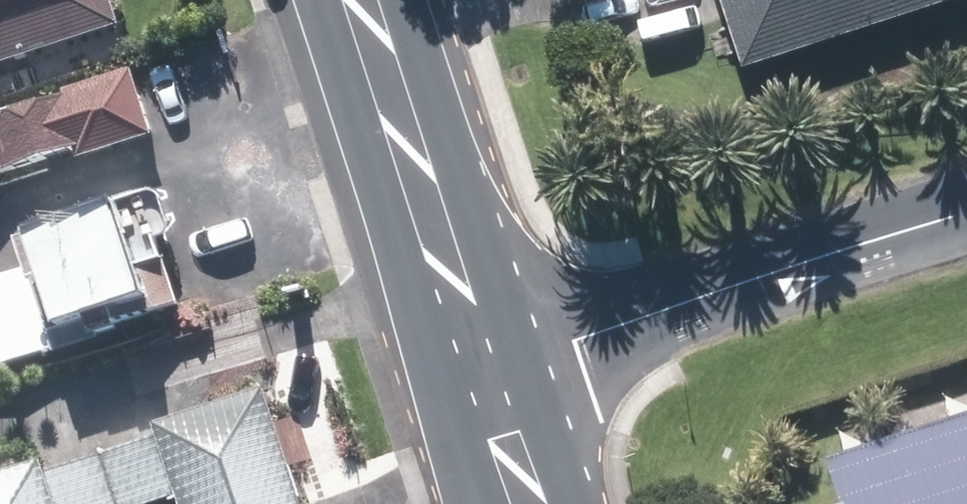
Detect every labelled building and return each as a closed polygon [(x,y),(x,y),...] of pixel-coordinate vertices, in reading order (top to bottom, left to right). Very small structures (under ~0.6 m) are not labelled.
[(133,26),(125,0),(0,0),(0,67),(133,26)] [(737,69),(953,0),(715,0),(737,69)] [(65,55),(73,78),(122,61),(114,38),(65,55)] [(7,122),(24,175),(90,154),(93,160),(163,138),(142,69),(76,90),(78,99),(7,122)] [(0,124),(0,183),(24,175),(7,122),(0,124)] [(141,313),(177,301),(167,269),(181,264),(172,238),(187,234),(173,194),(53,235),(85,330),(112,322),(119,340),(147,330),(141,313)] [(40,273),(0,285),(0,370),(63,352),(40,273)] [(171,428),(195,503),(317,503),(279,391),(171,428)] [(807,460),(821,503),(966,503),(966,409),(807,460)] [(0,482),(0,503),(69,503),(56,464),(0,482)]
